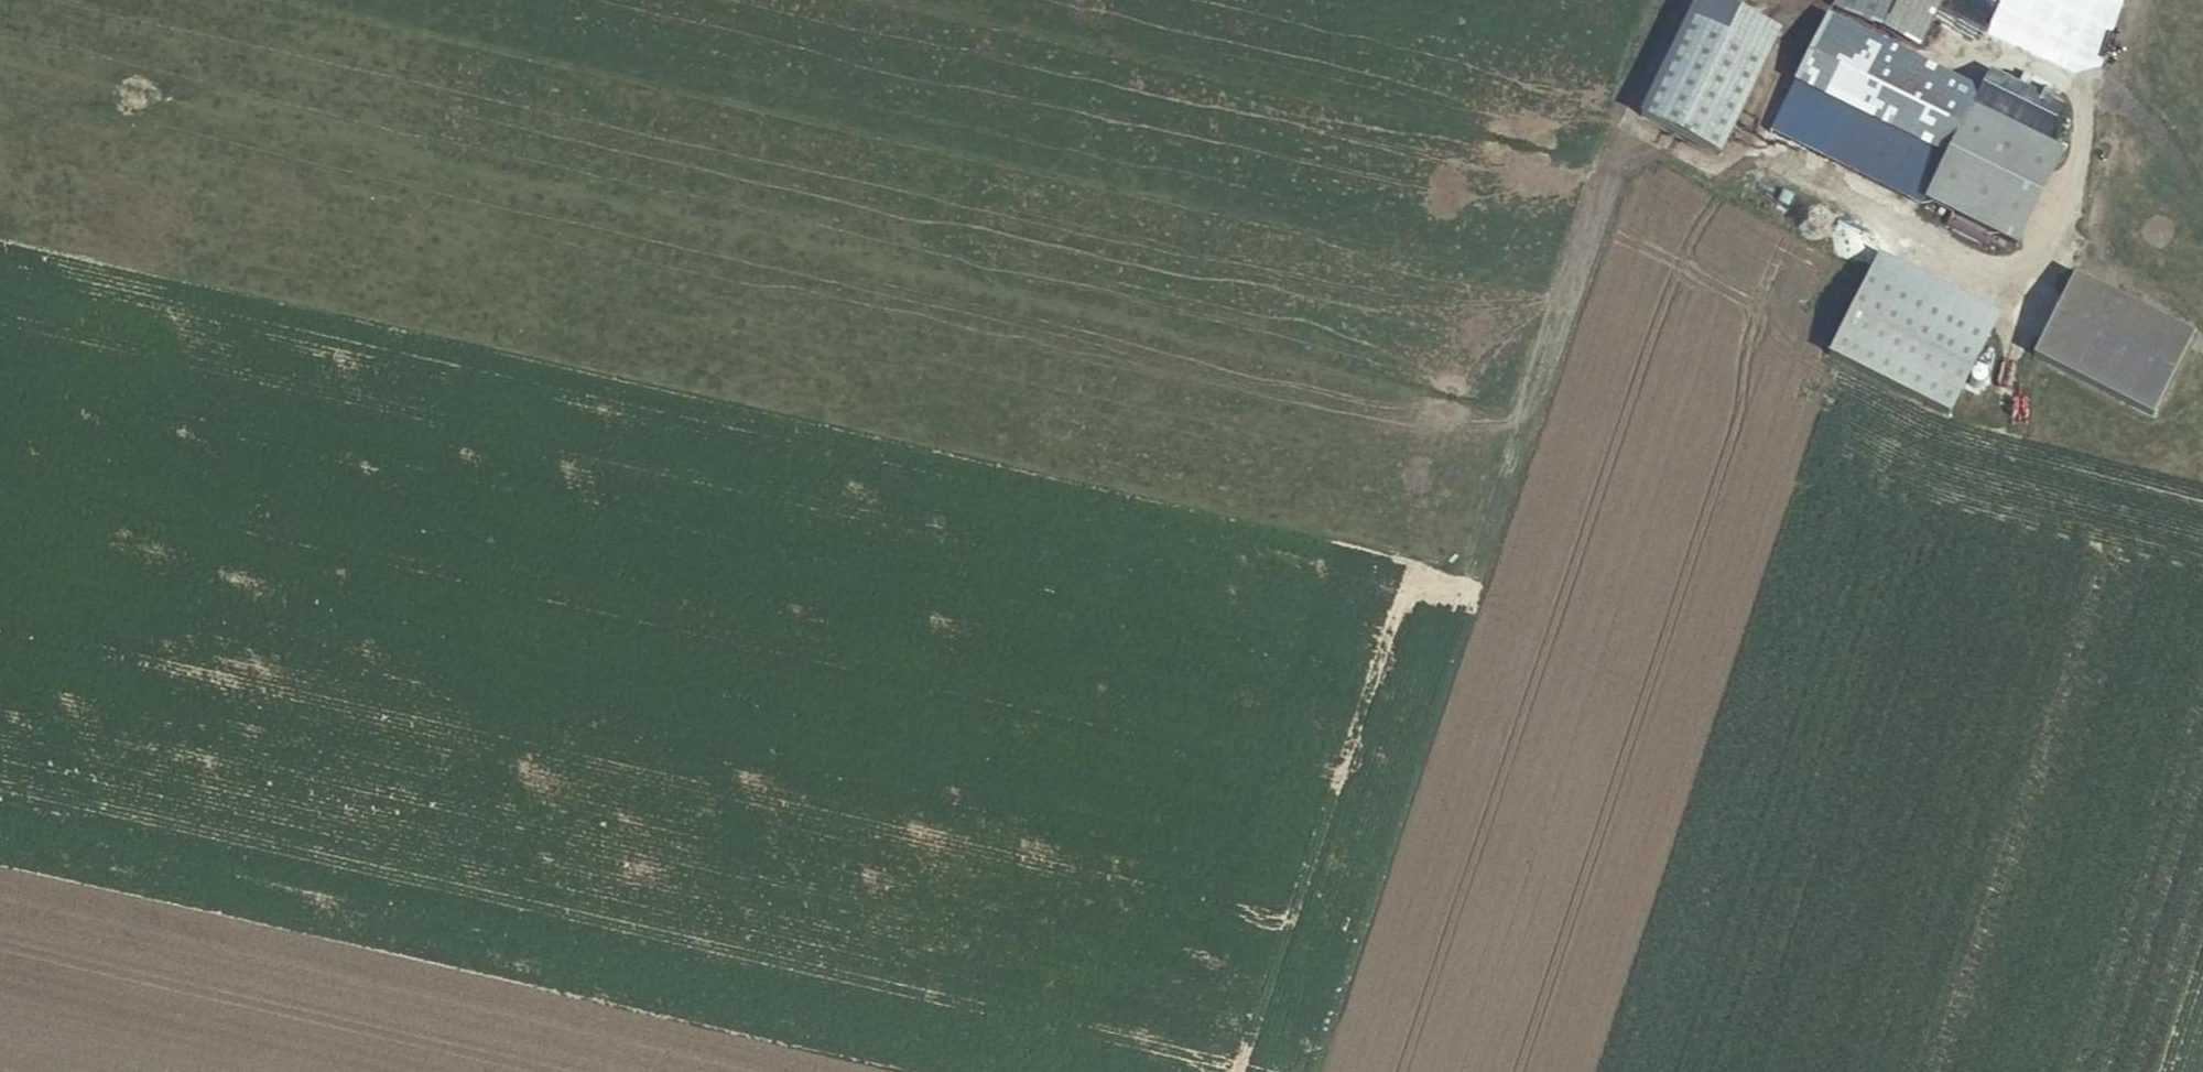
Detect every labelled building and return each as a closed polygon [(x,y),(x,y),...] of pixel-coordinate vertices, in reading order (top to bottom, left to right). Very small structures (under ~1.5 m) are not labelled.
[(1632,104),(1714,145),(1774,22),(1729,0),(1684,0),(1632,104)] [(1918,28),(1932,0),(1865,0),(1918,28)] [(1959,98),(1967,81),(1820,4),(1811,21),(1959,98)] [(1784,73),(1932,149),(1959,98),(1811,21),(1784,73)] [(2031,136),(2045,109),(1973,71),(1967,81),(1959,98),(2031,136)] [(1910,192),(1932,149),(1784,73),(1760,119),(1908,196),(1910,192)] [(1910,192),(2000,239),(2049,145),(2031,136),(1959,98),(1932,149),(1910,192)] [(2000,312),(1882,251),(1830,351),(1948,411),(2000,312)] [(2073,281),(2034,360),(2151,419),(2191,340),(2073,281)]
